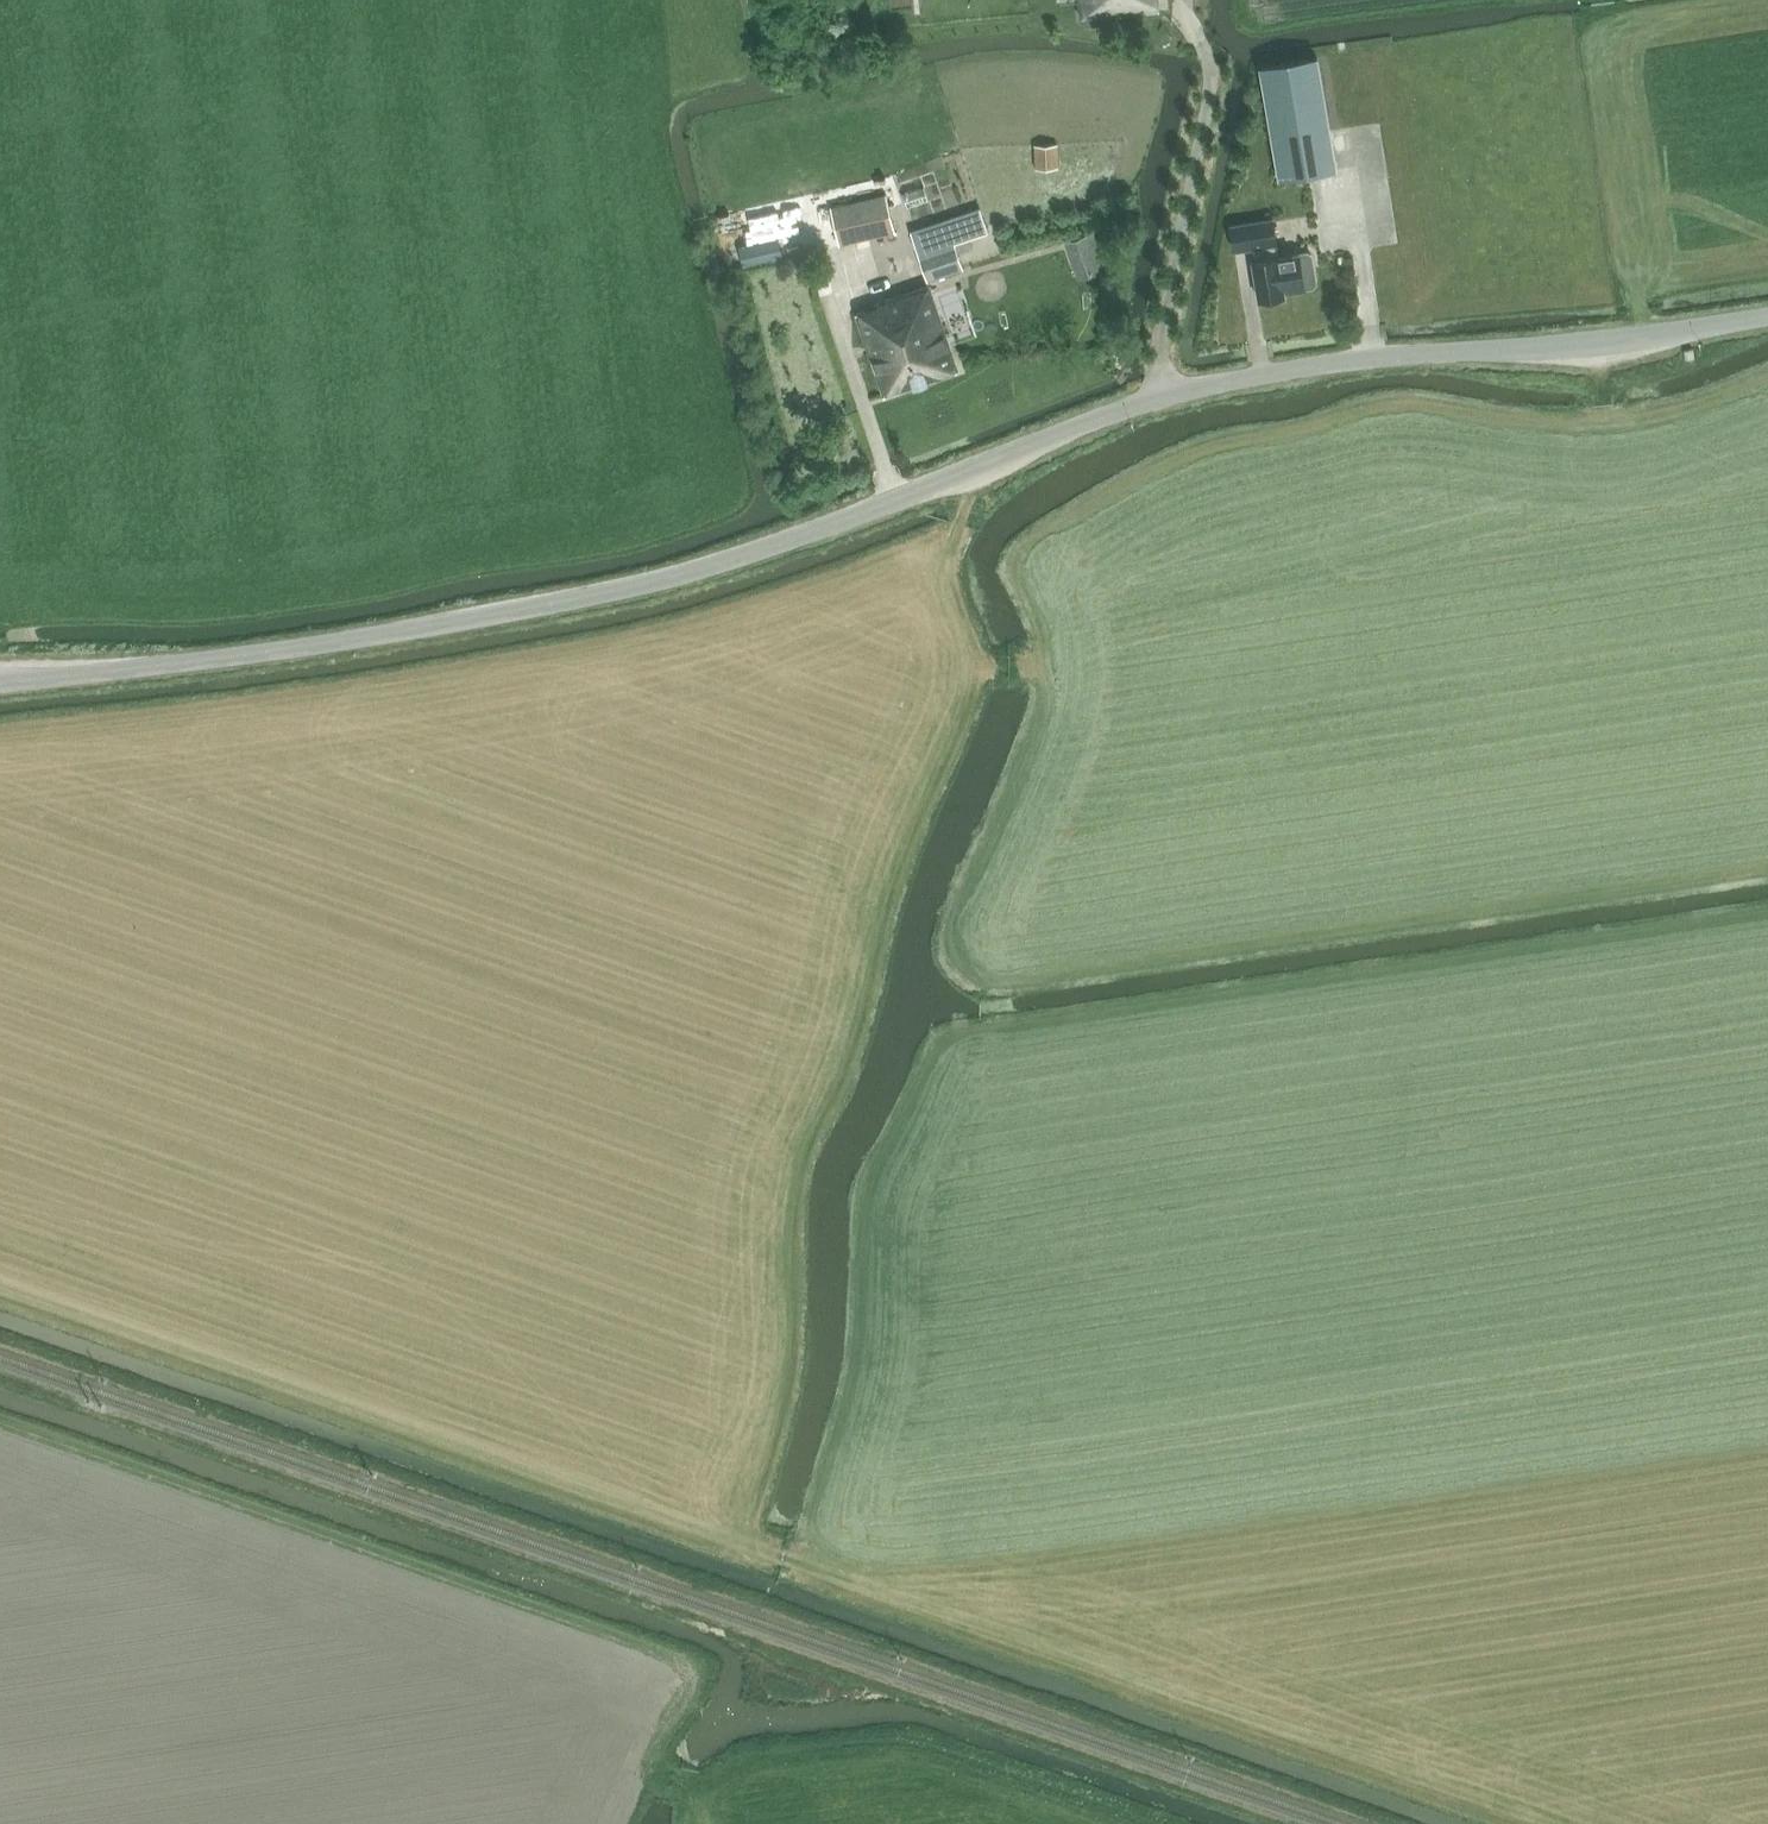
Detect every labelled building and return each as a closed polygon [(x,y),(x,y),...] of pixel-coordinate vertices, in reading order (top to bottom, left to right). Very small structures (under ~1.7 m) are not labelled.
[(1081,19),(1160,12),(1159,8),(1162,7),(1161,0),(1079,0),(1081,19)] [(1279,181),(1339,170),(1319,56),(1259,67),(1279,181)] [(1058,169),(1058,145),(1034,145),(1034,169),(1058,169)] [(887,193),(831,207),(840,246),(896,232),(887,193)] [(957,242),(989,232),(980,206),(911,230),(928,281),(965,268),(957,242)] [(1310,252),(1281,257),(1279,244),(1277,243),(1273,218),(1229,226),(1233,252),(1253,249),(1254,258),(1251,259),(1258,300),(1287,295),(1287,292),(1307,289),(1307,287),(1315,286),(1318,282),(1314,255),(1310,252)] [(1079,275),(1104,267),(1093,233),(1068,242),(1079,275)] [(769,240),(740,247),(744,268),(774,261),(769,240)] [(884,396),(961,370),(930,283),(855,310),(884,396)]
